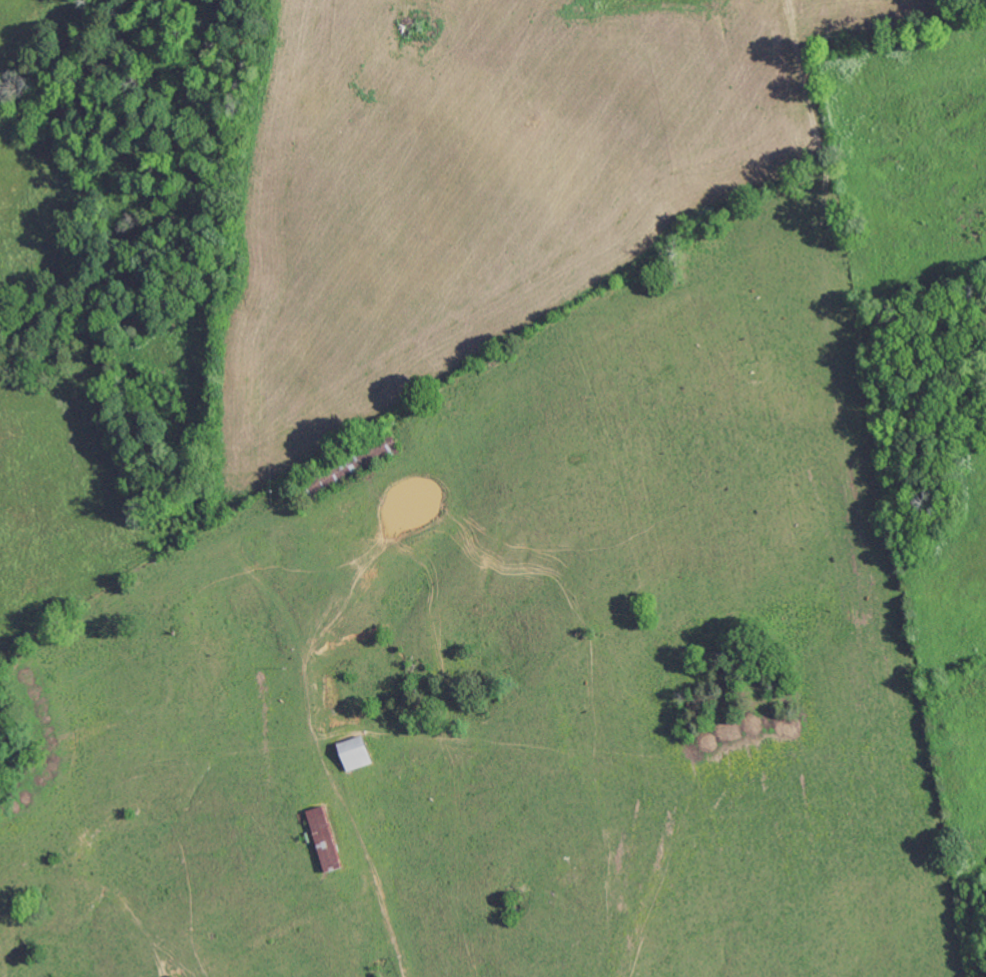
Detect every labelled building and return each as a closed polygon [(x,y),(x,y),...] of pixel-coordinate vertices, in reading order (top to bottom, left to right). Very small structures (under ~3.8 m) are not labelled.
[(344,773),(369,763),(359,735),(333,745),(344,773)] [(304,811),(319,871),(337,867),(322,806),(304,811)]
